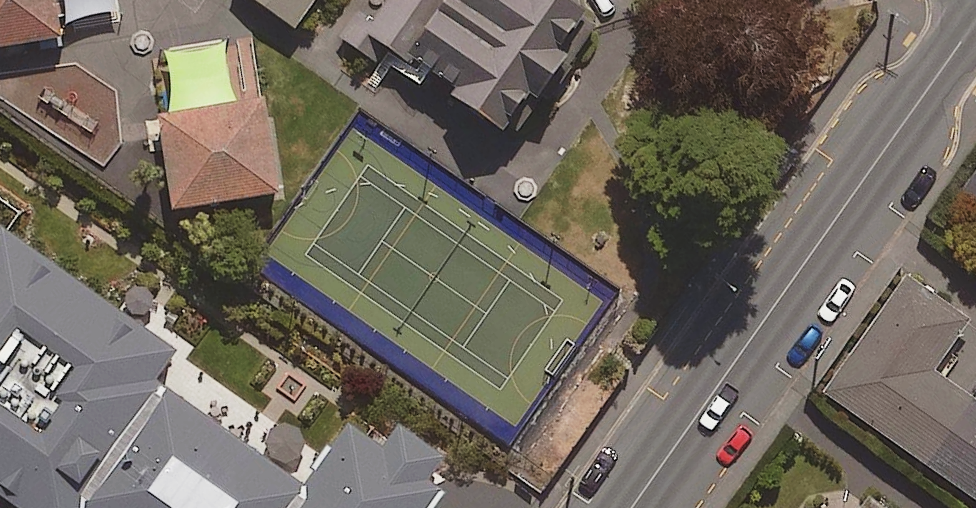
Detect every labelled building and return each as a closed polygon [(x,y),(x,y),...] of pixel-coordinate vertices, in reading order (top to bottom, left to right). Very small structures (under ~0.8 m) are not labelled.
[(72,25),(67,0),(0,0),(0,38),(72,25)] [(307,26),(326,0),(270,0),(307,26)] [(382,41),(536,150),(630,18),(604,0),(411,0),(382,41)] [(286,93),(170,110),(183,200),(299,183),(286,93)] [(963,196),(975,206),(975,178),(963,196)] [(486,476),(372,397),(337,446),(0,211),(0,507),(464,507),(486,476)] [(905,282),(823,396),(975,507),(975,409),(932,377),(968,327),(905,282)] [(870,491),(857,507),(893,507),(870,491)]
